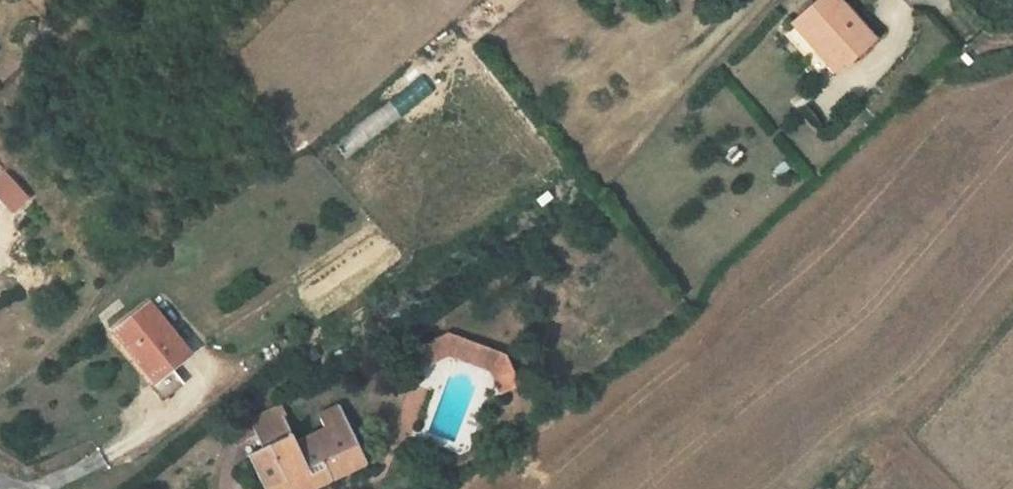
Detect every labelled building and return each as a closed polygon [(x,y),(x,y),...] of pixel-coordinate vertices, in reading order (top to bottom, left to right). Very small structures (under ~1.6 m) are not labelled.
[(784,33),(792,42),(803,33),(830,63),(837,71),(873,39),(838,0),(822,0),(784,33)] [(830,63),(803,33),(792,42),(819,73),(830,63)] [(736,147),(727,157),(734,162),(742,153),(736,147)] [(155,380),(150,385),(163,401),(184,384),(172,368),(190,354),(149,303),(115,331),(155,380)] [(448,332),(412,349),(421,368),(449,355),(491,371),(502,394),(521,386),(507,354),(448,332)] [(316,347),(307,352),(311,360),(321,356),(316,347)] [(331,480),(332,480),(368,463),(339,405),(318,414),(325,428),(310,435),(312,439),(298,446),(296,441),(284,417),(287,415),(282,405),(249,420),(254,430),(257,436),(263,448),(249,455),(265,488),(285,479),(289,487),(312,476),(308,467),(323,461),(331,480)] [(254,430),(244,434),(247,440),(257,436),(254,430)] [(310,435),(296,441),(298,446),(312,439),(310,435)] [(265,488),(311,488),(331,480),(323,461),(308,467),(312,476),(289,487),(285,479),(265,488)]
